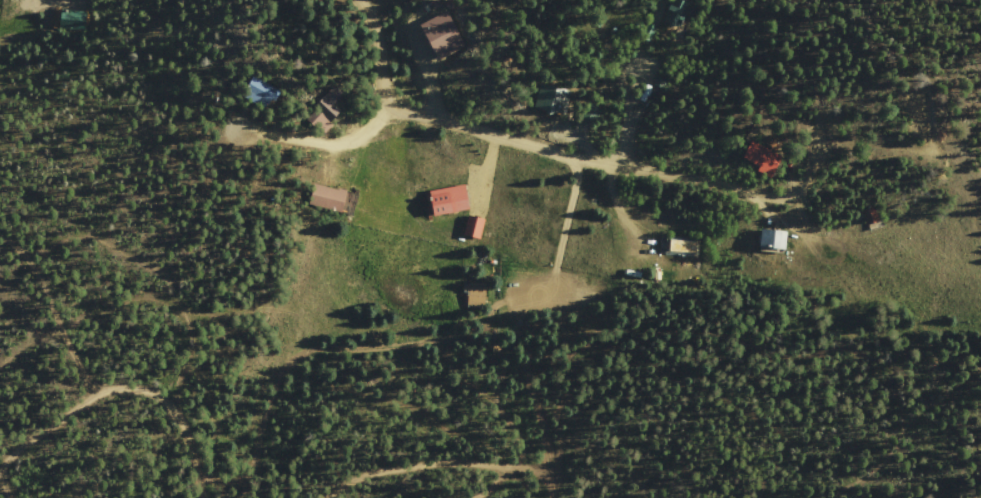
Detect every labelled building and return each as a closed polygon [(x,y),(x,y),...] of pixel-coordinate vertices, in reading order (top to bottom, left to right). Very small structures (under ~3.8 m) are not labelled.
[(689,0),(671,0),(666,22),(683,26),(689,0)] [(422,22),(438,58),(466,46),(450,10),(422,22)] [(272,108),(281,88),(255,75),(245,96),(272,108)] [(536,107),(567,113),(571,89),(541,83),(536,107)] [(335,104),(346,92),(336,84),(317,105),(335,120),(343,111),(335,104)] [(761,166),(758,170),(771,177),(783,156),(753,140),(744,157),(761,166)] [(343,211),(348,190),(314,183),(309,204),(343,211)] [(436,215),(470,208),(466,183),(431,190),(436,215)] [(879,221),(873,206),(862,210),(867,225),(879,221)] [(464,234),(481,237),(485,218),(468,214),(464,234)] [(787,249),(788,230),(763,229),(762,248),(787,249)] [(665,255),(695,256),(696,240),(666,239),(665,255)] [(464,283),(464,292),(468,292),(468,304),(486,304),(487,283),(464,283)]
